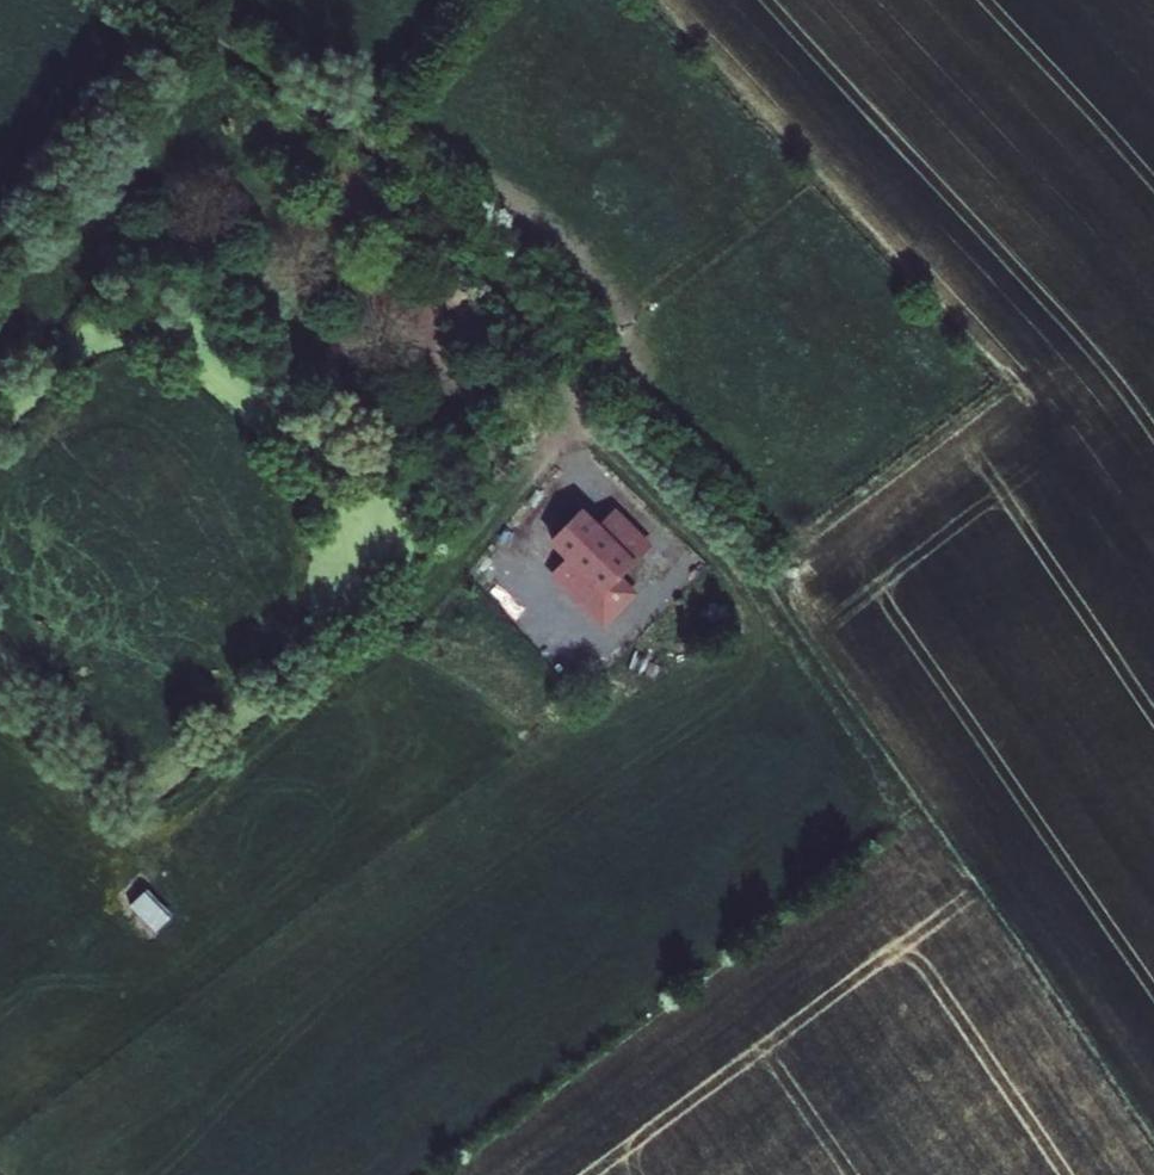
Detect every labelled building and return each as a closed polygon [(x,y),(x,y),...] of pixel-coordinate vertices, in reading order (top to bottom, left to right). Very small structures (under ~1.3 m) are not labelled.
[(651,542),(614,504),(599,519),(580,499),(543,536),(563,555),(545,572),(601,629),(639,592),(620,573),(651,542)] [(116,894),(152,933),(172,914),(136,876),(116,894)]
